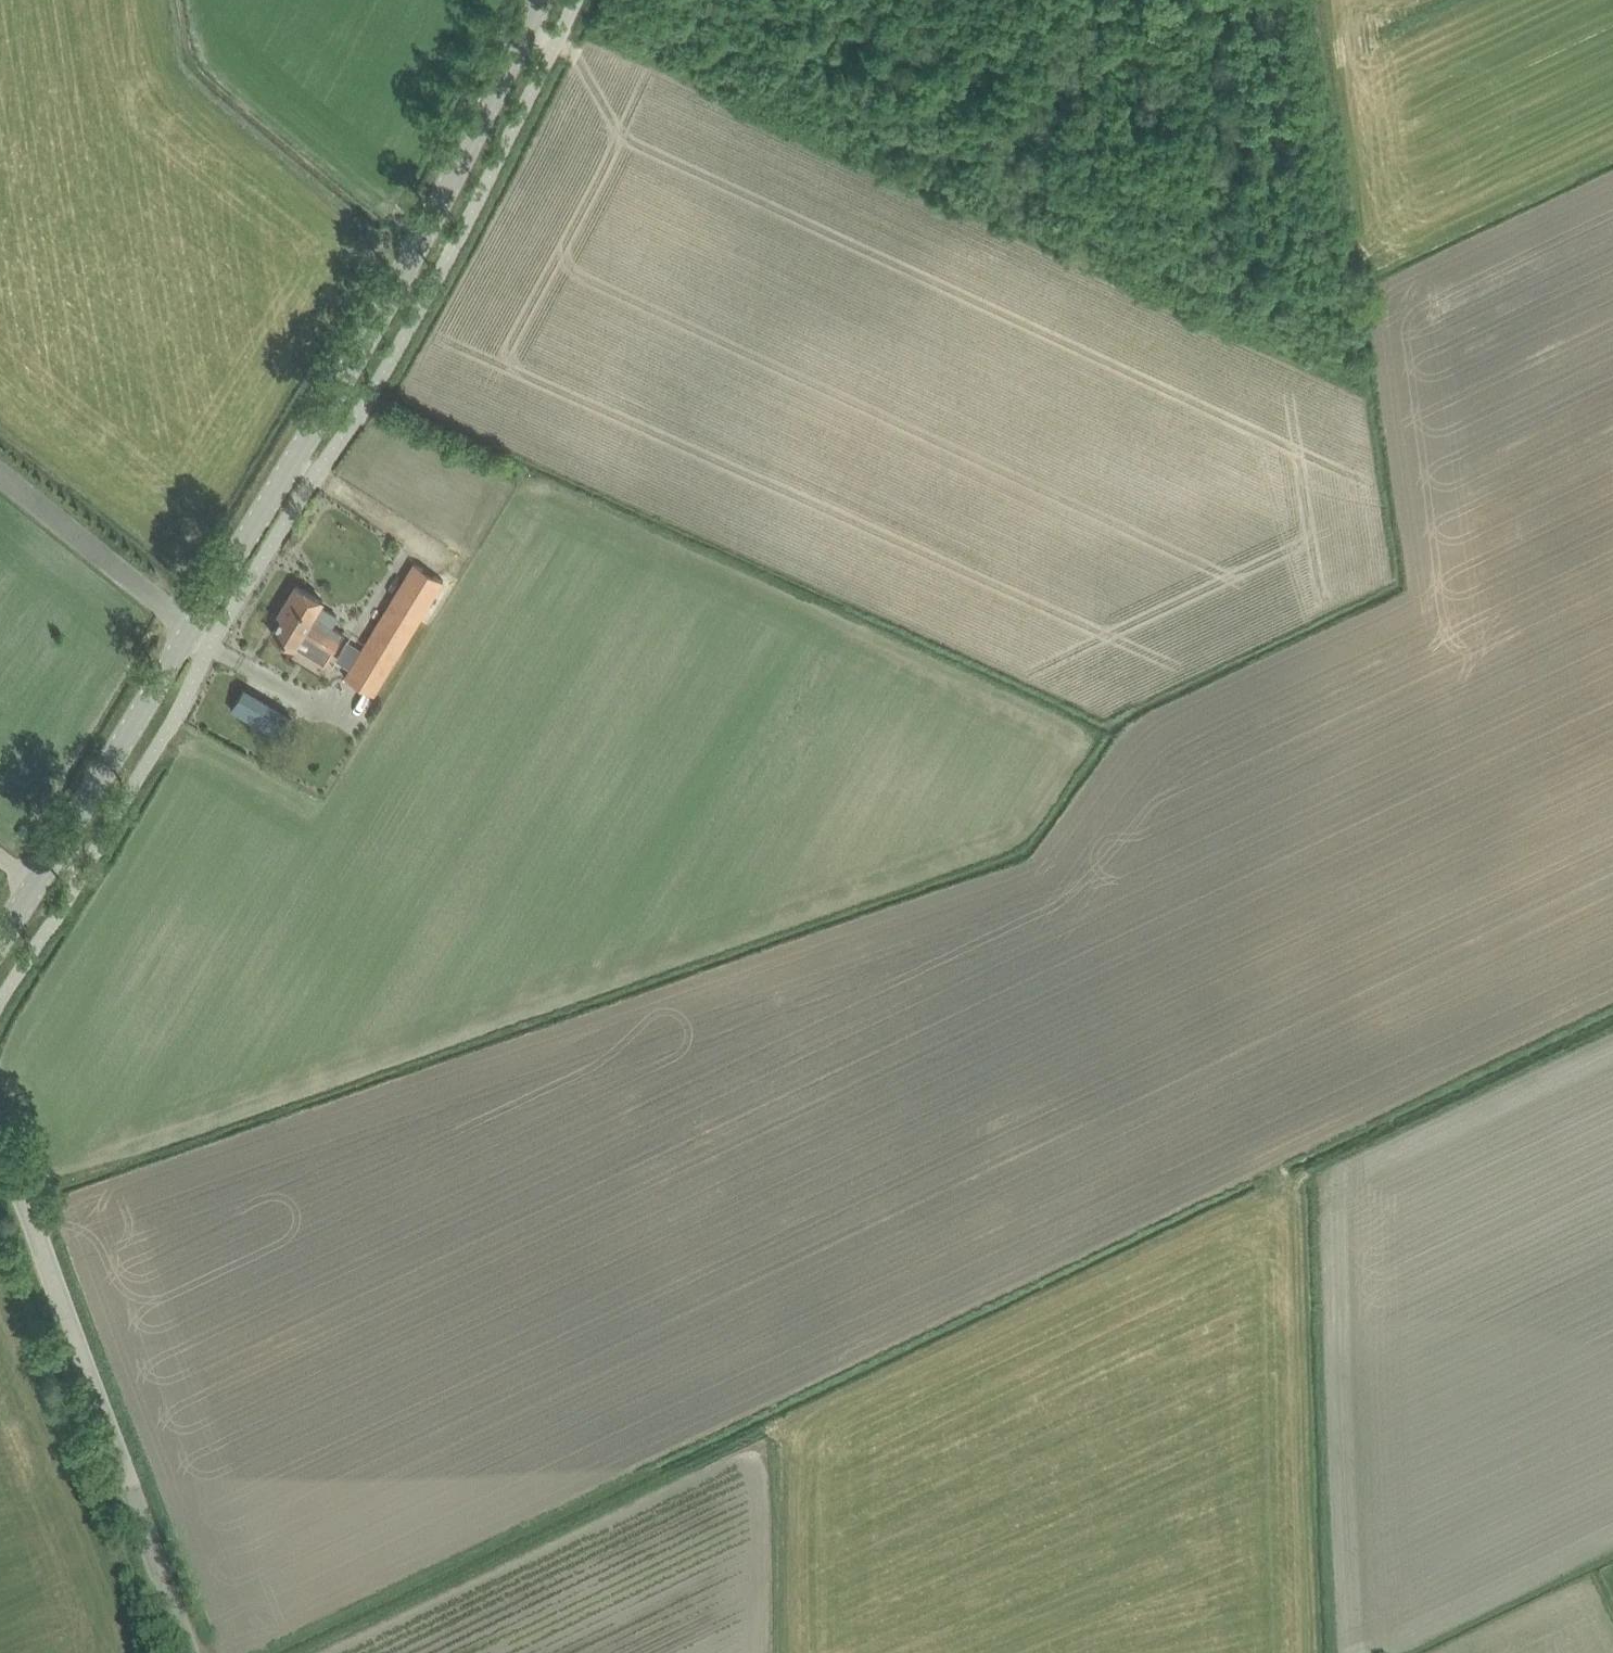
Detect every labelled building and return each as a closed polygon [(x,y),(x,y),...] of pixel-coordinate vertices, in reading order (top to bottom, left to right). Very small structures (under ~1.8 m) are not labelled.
[(357,657),(345,677),(353,681),(374,694),(444,579),(415,562),(369,637),(357,657)] [(283,616),(272,632),(291,644),(295,646),(302,635),(331,652),(332,653),(341,639),(345,633),(314,614),(323,600),(315,595),(297,584),(286,601),(279,613),(283,616)] [(237,688),(226,713),(278,734),(289,709),(237,688)]
